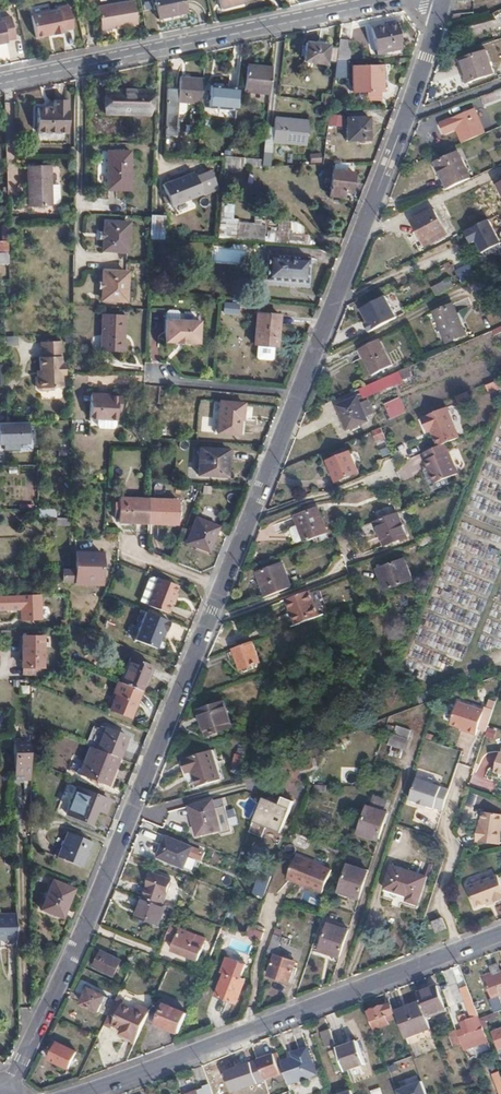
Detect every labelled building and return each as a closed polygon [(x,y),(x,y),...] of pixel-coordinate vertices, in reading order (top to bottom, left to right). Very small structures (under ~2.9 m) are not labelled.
[(133,0),(129,0),(97,7),(101,29),(137,22),(133,0)] [(182,0),(154,0),(157,16),(184,11),(182,0)] [(73,27),(68,3),(57,6),(57,8),(31,14),(36,37),(45,35),(45,34),(48,32),(52,32),(53,34),(63,32),(63,29),(73,27)] [(10,15),(1,17),(2,20),(0,21),(0,42),(7,41),(7,39),(15,38),(10,15)] [(403,49),(397,22),(372,27),(377,54),(403,49)] [(326,64),(329,44),(307,41),(305,61),(326,64)] [(351,42),(339,41),(337,60),(348,60),(351,42)] [(496,73),(488,51),(461,61),(470,83),(496,73)] [(337,60),(335,76),(346,77),(348,60),(337,60)] [(270,88),(272,64),(247,62),(246,77),(245,77),(245,86),(270,88)] [(381,92),(380,65),(353,66),(353,92),(381,92)] [(182,88),(168,87),(166,122),(180,123),(182,92),(203,94),(204,78),(183,77),(182,88)] [(237,94),(238,87),(211,85),(209,107),(236,109),(237,94)] [(149,112),(150,90),(107,89),(107,111),(149,112)] [(484,98),(487,106),(500,101),(500,92),(484,98)] [(54,98),(54,106),(54,109),(48,109),(48,106),(38,106),(38,132),(69,132),(69,106),(68,106),(68,98),(54,98)] [(449,121),(457,144),(461,143),(478,135),(471,113),(449,121)] [(328,114),(328,125),(339,126),(340,115),(328,114)] [(370,140),(369,117),(347,118),(348,140),(370,140)] [(306,146),(309,122),(276,118),(273,143),(306,146)] [(441,161),(453,186),(475,175),(462,150),(441,161)] [(130,190),(131,152),(108,151),(107,189),(130,190)] [(270,153),(263,153),(263,159),(262,167),(269,167),(270,153)] [(319,162),(319,154),(309,154),(309,162),(319,162)] [(53,184),(51,163),(30,165),(33,207),(55,205),(55,203),(61,203),(63,200),(61,183),(53,184)] [(212,171),(196,177),(203,193),(218,187),(212,171)] [(351,193),(354,173),(333,171),(330,195),(339,197),(340,191),(351,193)] [(196,177),(194,172),(163,185),(171,206),(203,193),(196,177)] [(407,212),(424,242),(445,231),(428,200),(407,212)] [(151,214),(151,217),(150,230),(164,231),(165,215),(151,214)] [(488,219),(462,232),(469,244),(474,241),(480,252),(500,242),(488,219)] [(127,254),(128,226),(106,225),(104,252),(127,254)] [(278,241),(279,225),(268,225),(267,240),(278,241)] [(445,231),(424,242),(426,246),(447,235),(445,231)] [(214,263),(245,263),(245,248),(214,249),(214,263)] [(266,281),(282,282),(308,283),(309,258),(282,256),(268,255),(266,281)] [(125,303),(126,275),(104,274),(103,302),(125,303)] [(436,296),(455,286),(451,277),(431,286),(436,296)] [(417,291),(396,303),(398,307),(419,295),(417,291)] [(383,295),(358,309),(366,323),(363,324),(367,332),(395,317),(383,295)] [(222,302),(222,314),(237,314),(238,303),(222,302)] [(459,337),(445,307),(427,316),(440,346),(459,337)] [(277,346),(280,314),(258,312),(255,344),(258,344),(257,357),(258,359),(271,360),(273,358),(274,346),(277,346)] [(122,353),(124,316),(101,315),(99,352),(122,353)] [(197,342),(198,318),(163,317),(162,340),(172,341),(172,344),(186,345),(187,342),(197,342)] [(500,333),(500,326),(492,330),(494,336),(500,333)] [(379,339),(360,349),(373,375),(392,365),(379,339)] [(49,387),(62,386),(62,373),(65,374),(65,363),(61,363),(60,340),(41,341),(41,356),(39,356),(39,375),(37,378),(37,388),(40,390),(47,390),(49,387)] [(361,396),(413,381),(410,370),(358,385),(361,396)] [(500,389),(500,378),(500,377),(484,385),(490,395),(500,389)] [(122,406),(122,397),(110,396),(110,394),(92,393),(90,418),(118,419),(118,406),(122,406)] [(366,420),(356,397),(336,406),(347,428),(366,420)] [(390,419),(405,413),(400,397),(384,402),(390,419)] [(241,419),(242,403),(219,401),(216,433),(237,434),(239,419),(241,419)] [(449,442),(461,437),(448,406),(426,415),(432,430),(436,429),(442,445),(448,442),(449,442)] [(432,430),(426,415),(423,417),(429,432),(432,430)] [(11,422),(0,422),(0,466),(11,465),(11,429),(11,425),(11,422)] [(382,428),(372,430),(374,441),(384,439),(382,428)] [(429,450),(430,453),(432,452),(451,445),(449,442),(448,442),(442,445),(429,450)] [(432,452),(430,453),(431,458),(429,459),(438,481),(462,471),(451,445),(432,452)] [(227,475),(228,449),(200,448),(199,474),(227,475)] [(359,472),(351,451),(328,461),(336,481),(359,472)] [(0,466),(0,480),(11,480),(11,465),(0,466)] [(210,495),(212,487),(203,485),(201,493),(210,495)] [(118,509),(149,511),(150,488),(120,486),(118,509)] [(150,488),(149,511),(179,512),(179,489),(150,488)] [(38,515),(55,517),(55,509),(39,507),(38,515)] [(327,533),(318,508),(295,516),(304,541),(327,533)] [(398,512),(376,520),(385,545),(408,537),(398,512)] [(208,553),(219,527),(196,518),(186,544),(208,553)] [(355,544),(350,533),(338,537),(342,548),(355,544)] [(435,544),(432,536),(417,542),(420,550),(435,544)] [(102,578),(102,553),(76,553),(76,582),(86,583),(87,578),(102,578)] [(384,590),(411,580),(403,559),(379,569),(383,581),(381,582),(384,590)] [(258,574),(266,597),(273,595),(291,587),(282,564),(258,574)] [(61,583),(72,583),(73,570),(61,569),(61,583)] [(147,605),(159,576),(152,573),(140,602),(147,605)] [(159,575),(159,576),(147,605),(146,606),(166,615),(180,583),(159,575)] [(307,591),(285,600),(294,626),(317,617),(307,591)] [(17,595),(0,596),(0,604),(1,604),(1,606),(9,606),(9,610),(18,609),(17,595)] [(170,621),(147,612),(136,640),(159,649),(170,621)] [(44,666),(43,636),(22,636),(22,666),(44,666)] [(254,641),(233,649),(240,670),(261,662),(254,641)] [(122,685),(143,693),(153,668),(132,660),(122,685)] [(133,720),(143,693),(122,685),(119,683),(114,695),(118,696),(112,711),(133,720)] [(19,685),(19,694),(29,694),(28,684),(19,685)] [(486,730),(493,708),(485,705),(483,709),(458,701),(451,723),(462,726),(468,728),(467,731),(476,734),(478,728),(486,730)] [(232,728),(224,703),(199,711),(207,736),(232,728)] [(396,728),(393,736),(406,741),(409,733),(396,728)] [(99,750),(119,759),(128,738),(107,730),(99,750)] [(403,753),(407,741),(390,736),(386,747),(391,749),(400,752),(403,753)] [(16,779),(31,779),(31,740),(15,739),(16,779)] [(109,786),(119,759),(99,750),(90,747),(79,774),(109,786)] [(391,749),(388,756),(398,760),(400,752),(391,749)] [(223,780),(213,750),(190,757),(190,759),(183,761),(186,774),(194,771),(199,787),(223,780)] [(234,767),(245,767),(245,753),(234,754),(234,767)] [(417,801),(417,802),(425,805),(425,804),(442,810),(449,788),(415,778),(409,799),(417,801)] [(103,813),(108,801),(76,788),(65,813),(87,822),(93,809),(103,813)] [(210,790),(188,797),(190,807),(213,801),(210,790)] [(282,833),(293,800),(281,796),(279,803),(262,797),(250,833),(268,839),(271,829),(282,833)] [(373,799),(369,811),(382,815),(386,803),(373,799)] [(213,801),(190,807),(198,835),(221,829),(213,801)] [(377,842),(386,816),(382,815),(369,811),(365,809),(357,833),(369,837),(368,840),(377,842)] [(500,835),(500,816),(483,813),(481,826),(478,826),(475,842),(499,846),(500,835)] [(83,869),(92,843),(68,833),(57,858),(83,869)] [(184,869),(192,849),(167,838),(159,859),(184,869)] [(291,883),(300,860),(295,859),(287,881),(291,883)] [(330,871),(300,860),(291,883),(321,894),(330,871)] [(422,902),(429,876),(396,865),(389,886),(412,894),(410,899),(422,902)] [(357,902),(366,875),(346,868),(338,893),(349,897),(349,900),(357,902)] [(253,894),(265,897),(271,875),(258,872),(253,894)] [(153,873),(144,899),(146,899),(160,904),(163,906),(172,880),(153,873)] [(478,908),(489,904),(497,900),(498,903),(500,902),(500,878),(500,876),(470,888),(478,908)] [(61,919),(73,891),(53,883),(41,911),(61,919)] [(160,904),(146,899),(143,910),(146,912),(143,920),(165,928),(172,909),(163,906),(160,904)] [(450,929),(446,918),(437,921),(441,932),(450,929)] [(17,943),(17,925),(17,919),(0,919),(0,941),(0,943),(17,943)] [(277,924),(268,949),(275,951),(267,973),(289,982),(298,959),(280,953),(282,946),(278,945),(281,939),(279,938),(281,932),(280,932),(282,926),(277,924)] [(338,960),(347,934),(327,926),(319,951),(330,955),(330,958),(338,960)] [(171,927),(165,941),(175,945),(172,953),(197,962),(201,951),(191,947),(194,936),(171,927)] [(264,933),(254,928),(251,936),(261,939),(264,933)] [(114,979),(121,964),(102,955),(95,970),(114,979)] [(216,995),(235,1003),(245,980),(241,978),(247,964),(228,956),(221,970),(226,972),(216,995)] [(498,961),(490,964),(493,972),(485,975),(493,997),(500,994),(500,971),(498,961)] [(422,1003),(426,1016),(446,1009),(437,987),(418,994),(422,1003)] [(99,1012),(105,996),(89,989),(82,1005),(99,1012)] [(476,1006),(471,995),(465,997),(469,1008),(476,1006)] [(382,1004),(380,999),(371,1003),(374,1008),(368,1010),(372,1019),(394,1010),(391,1002),(385,1004),(385,1003),(382,1004)] [(396,1010),(407,1037),(431,1029),(426,1016),(422,1003),(411,1007),(411,1005),(396,1010)] [(158,1024),(181,1033),(189,1013),(166,1004),(158,1024)] [(124,1030),(140,1037),(149,1017),(122,1005),(112,1026),(123,1032),(124,1030)] [(469,1008),(473,1019),(480,1017),(476,1006),(469,1008)] [(470,1042),(487,1036),(484,1027),(480,1017),(473,1019),(468,1020),(467,1016),(461,1019),(470,1042)] [(492,1029),(498,1047),(500,1046),(500,1026),(492,1029)] [(335,1041),(331,1028),(322,1031),(326,1044),(335,1041)] [(344,1069),(365,1062),(357,1039),(337,1046),(344,1069)] [(71,1067),(76,1056),(77,1052),(59,1043),(50,1060),(69,1069),(71,1067)] [(281,1062),(288,1082),(317,1072),(308,1047),(293,1052),(295,1056),(281,1062)] [(256,1050),(261,1065),(268,1063),(263,1049),(256,1050)] [(82,1059),(76,1056),(71,1067),(77,1069),(82,1059)] [(395,1090),(397,1093),(423,1093),(418,1081),(395,1090)] [(277,1082),(269,1085),(271,1093),(280,1090),(277,1082)] [(209,1083),(203,1086),(204,1087),(186,1093),(213,1093),(209,1083)]
